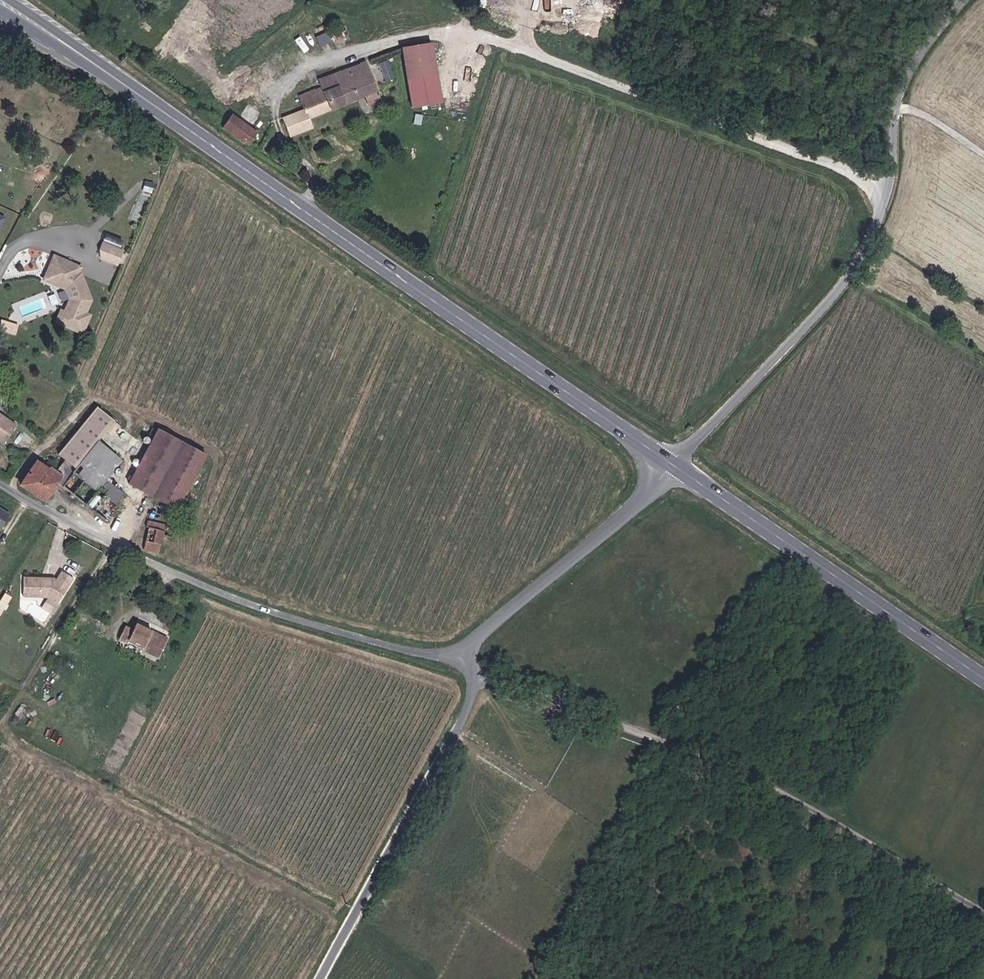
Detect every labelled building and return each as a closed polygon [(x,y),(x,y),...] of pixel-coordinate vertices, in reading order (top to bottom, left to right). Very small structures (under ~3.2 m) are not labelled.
[(440,100),(424,46),(397,54),(413,108),(440,100)] [(343,73),(314,84),(317,90),(295,101),(301,114),(277,126),(285,142),(309,130),(304,121),(360,97),(365,106),(377,98),(359,62),(354,63),(357,70),(344,75),(343,73)] [(395,77),(391,64),(382,67),(387,80),(395,77)] [(231,112),(221,124),(248,144),(256,131),(231,112)] [(122,253),(99,243),(94,256),(118,264),(122,253)] [(52,253),(39,279),(63,292),(64,301),(61,309),(56,309),(52,322),(82,335),(90,316),(85,312),(92,302),(79,275),(82,268),(52,253)] [(17,333),(20,324),(2,318),(0,324),(0,328),(17,333)] [(113,423),(93,407),(53,454),(68,470),(95,442),(113,423)] [(3,446),(17,427),(0,416),(0,444),(3,446)] [(174,511),(204,456),(153,428),(125,485),(174,511)] [(68,470),(112,506),(123,493),(106,481),(121,461),(95,442),(68,470)] [(56,476),(31,460),(16,484),(41,502),(56,476)] [(145,520),(141,548),(155,551),(159,535),(161,524),(145,520)] [(45,596),(56,603),(71,578),(57,569),(52,578),(48,576),(17,576),(17,596),(45,596)] [(0,600),(0,613),(1,614),(10,595),(4,592),(0,600)] [(45,596),(42,607),(53,614),(56,603),(45,596)] [(167,638),(127,620),(115,640),(154,659),(167,638)]
